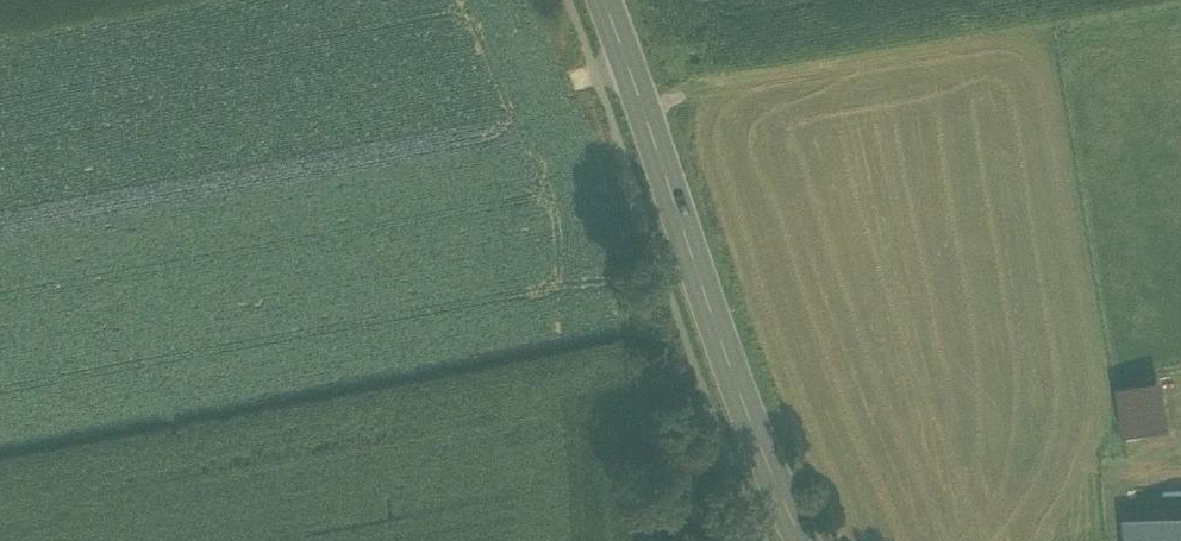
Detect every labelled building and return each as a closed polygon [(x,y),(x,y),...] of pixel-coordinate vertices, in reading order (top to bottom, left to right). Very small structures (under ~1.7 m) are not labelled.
[(1128,432),(1176,423),(1167,373),(1119,382),(1128,432)] [(1126,540),(1180,540),(1180,510),(1123,515),(1126,540)]
